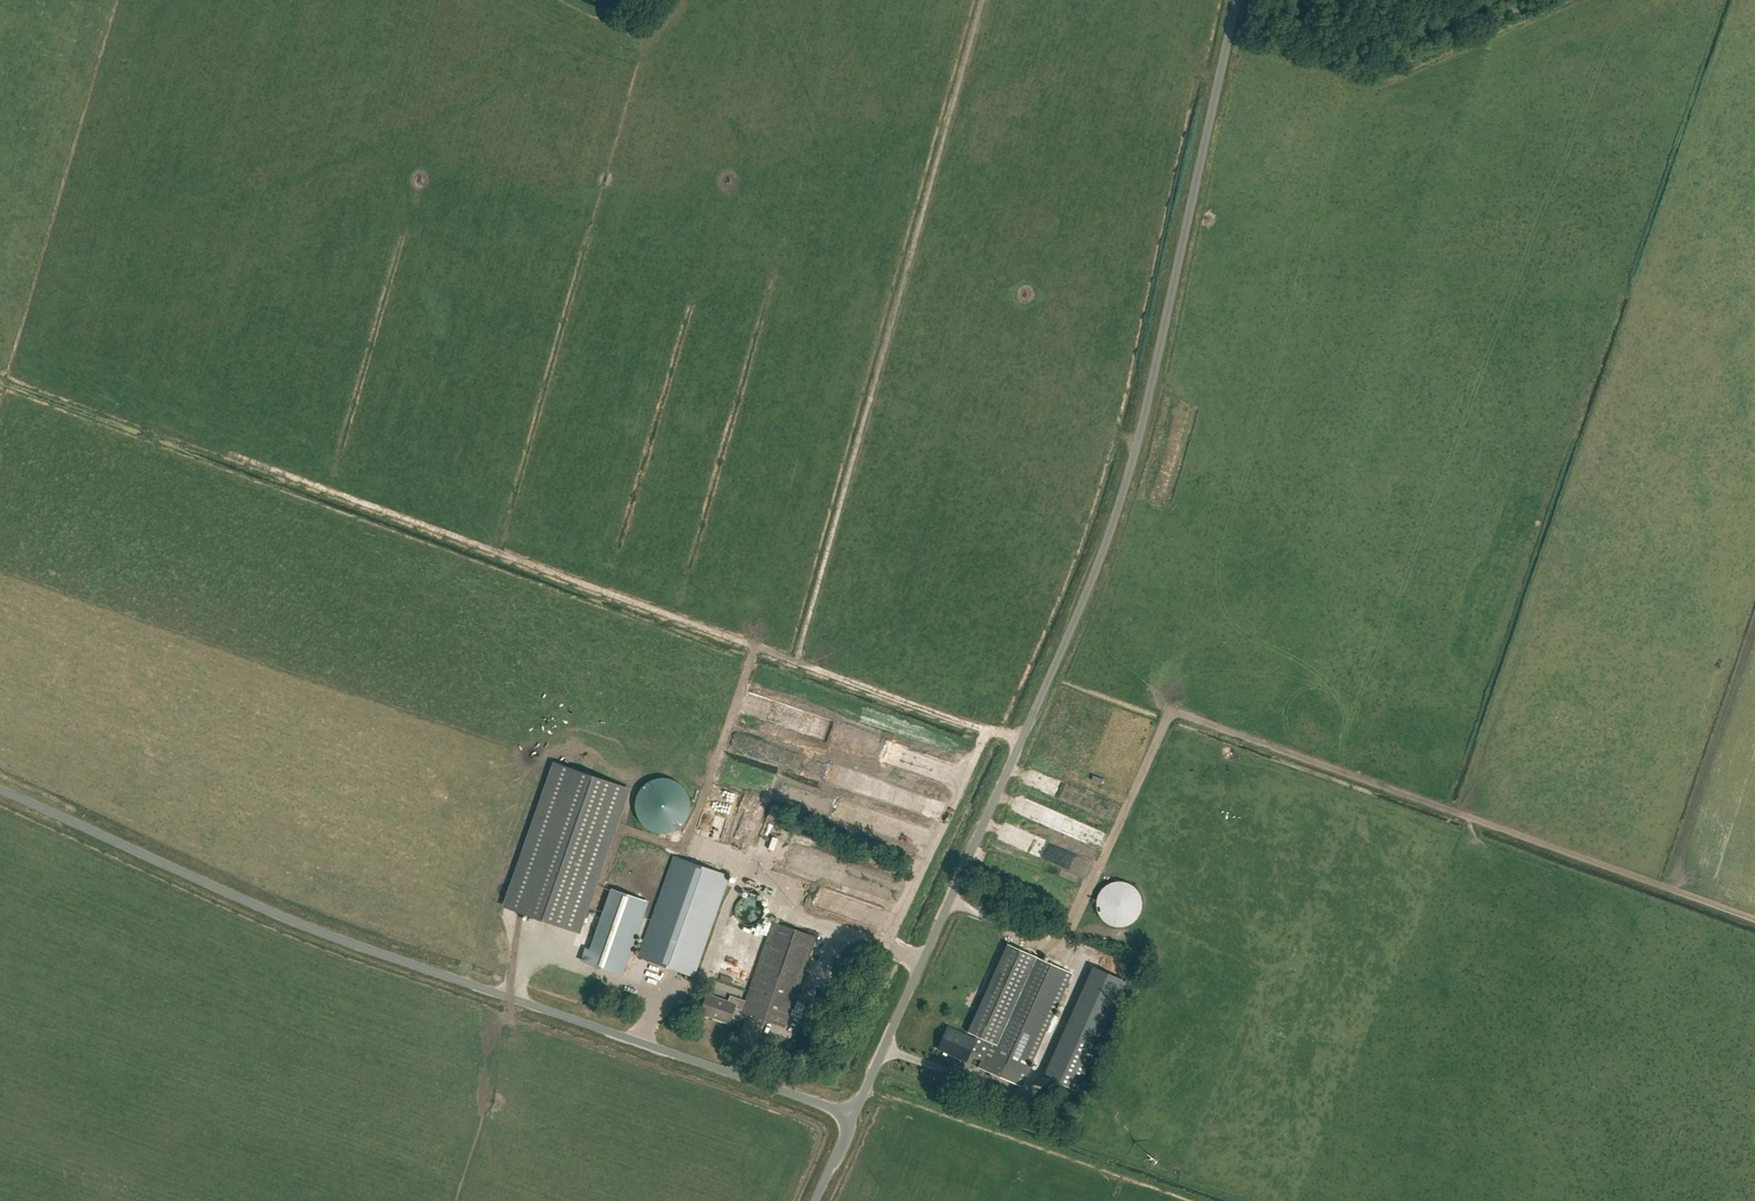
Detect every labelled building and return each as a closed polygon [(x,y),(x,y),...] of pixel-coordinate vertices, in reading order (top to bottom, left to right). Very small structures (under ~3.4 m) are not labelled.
[(631,789),(553,762),(502,907),(580,934),(631,789)] [(727,762),(724,773),(741,778),(744,768),(727,762)] [(1059,779),(1053,792),(1064,798),(1071,785),(1059,779)] [(1027,803),(1018,802),(1017,813),(1038,816),(1038,811),(1026,810),(1027,803)] [(727,815),(738,811),(735,803),(724,808),(727,815)] [(721,838),(725,826),(717,823),(713,835),(721,838)] [(729,876),(673,856),(637,957),(693,977),(729,876)] [(649,901),(611,888),(589,949),(585,947),(580,961),(622,976),(649,901)] [(645,919),(649,921),(654,904),(650,902),(645,919)] [(1086,915),(1083,922),(1103,931),(1106,924),(1086,915)] [(772,923),(744,1002),(741,1011),(740,1013),(782,1028),(814,938),(772,923)] [(731,930),(728,939),(754,948),(757,940),(731,930)] [(1070,972),(1028,954),(984,1052),(971,1046),(974,1039),(947,1026),(937,1048),(965,1061),(967,1055),(981,1060),(977,1067),(1019,1086),(1070,972)] [(730,958),(728,964),(742,968),(744,961),(730,958)] [(741,1011),(744,1002),(728,996),(726,1003),(704,995),(698,1014),(726,1024),(732,1008),(741,1011)] [(1060,1032),(1041,1075),(1075,1090),(1095,1047),(1060,1032)]
